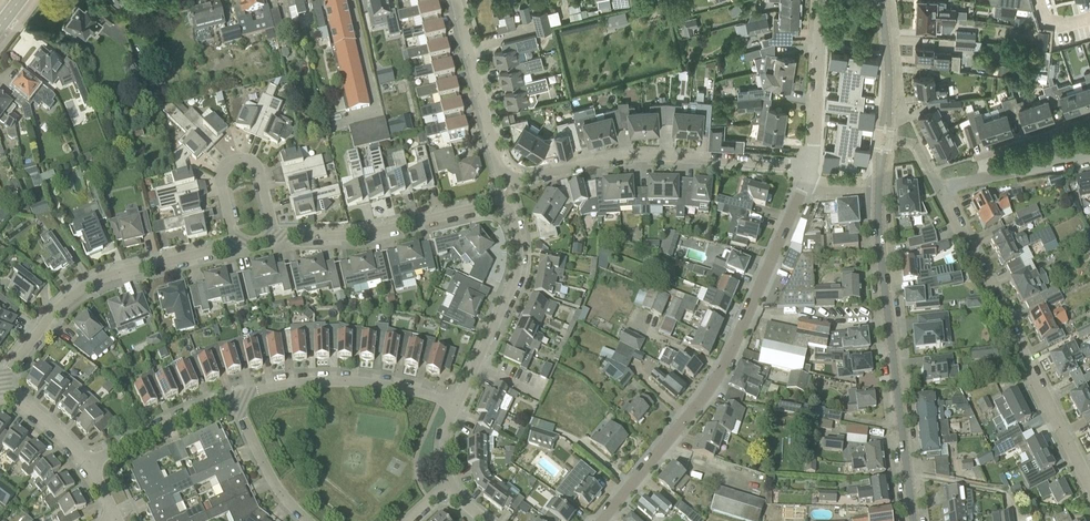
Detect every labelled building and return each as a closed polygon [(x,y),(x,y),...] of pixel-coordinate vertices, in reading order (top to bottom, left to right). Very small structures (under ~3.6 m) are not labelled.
[(240,6),(234,8),(242,37),(275,29),(270,11),(269,6),(264,7),(263,3),(262,0),(247,0),(248,4),(240,6)] [(298,15),(294,0),(276,0),(277,5),(287,2),(292,20),(299,19),(298,15)] [(298,15),(306,13),(303,0),(294,0),(298,15)] [(347,8),(345,0),(325,0),(325,1),(324,1),(326,12),(335,46),(331,47),(346,112),(370,107),(351,24),(353,24),(352,19),(349,19),(347,8)] [(395,11),(389,12),(386,0),(369,0),(371,9),(367,10),(370,21),(385,18),(387,25),(390,38),(394,37),(400,35),(395,11)] [(418,8),(434,4),(433,0),(416,0),(418,8)] [(801,0),(766,0),(780,1),(780,5),(779,11),(780,11),(779,10),(801,12),(801,0)] [(936,1),(920,0),(918,0),(918,2),(916,2),(916,8),(917,8),(917,15),(955,17),(955,8),(944,8),(945,1),(936,1)] [(1030,0),(990,0),(991,4),(1002,5),(1015,7),(1032,9),(1030,0)] [(311,4),(317,30),(318,30),(326,28),(320,2),(311,4)] [(225,25),(222,14),(219,3),(189,11),(195,33),(225,25)] [(441,16),(440,12),(442,11),(440,5),(438,5),(438,3),(434,4),(418,8),(411,9),(397,13),(399,20),(399,22),(420,18),(422,27),(422,28),(438,24),(438,23),(437,17),(441,16)] [(111,21),(116,15),(105,7),(98,15),(87,7),(85,9),(79,4),(78,5),(76,6),(73,8),(74,11),(73,12),(74,13),(61,30),(72,39),(79,29),(90,37),(106,16),(111,21)] [(1013,18),(1015,7),(1002,5),(1001,17),(1013,18)] [(520,8),(523,22),(531,20),(527,6),(520,8)] [(279,9),(270,11),(275,29),(277,39),(286,37),(279,9)] [(552,31),(550,25),(547,13),(546,10),(532,14),(538,34),(552,31)] [(558,10),(547,13),(550,25),(561,23),(558,10)] [(604,15),(607,27),(628,22),(625,10),(604,15)] [(791,43),(792,34),(798,34),(799,26),(800,26),(801,12),(779,10),(780,11),(779,11),(779,18),(774,18),(773,35),(775,35),(775,43),(791,43)] [(571,20),(582,17),(580,11),(569,13),(571,20)] [(751,14),(748,22),(767,17),(766,12),(756,15),(751,14)] [(954,25),(955,17),(917,15),(917,22),(915,22),(915,27),(916,27),(916,30),(934,31),(934,24),(954,25)] [(767,17),(748,22),(745,22),(748,34),(767,30),(767,33),(770,32),(767,17)] [(683,27),(678,28),(680,36),(685,35),(691,34),(689,28),(692,27),(698,26),(696,18),(682,21),(683,27)] [(445,35),(444,31),(446,31),(445,24),(443,25),(442,22),(438,23),(438,24),(422,28),(422,27),(402,32),(403,37),(404,42),(425,37),(427,47),(443,43),(441,36),(445,35)] [(508,30),(506,22),(496,25),(498,33),(508,30)] [(238,27),(221,31),(224,44),(241,39),(238,27)] [(327,28),(326,28),(318,30),(320,40),(329,38),(327,28)] [(1050,47),(1051,30),(1038,29),(1036,46),(1050,47)] [(956,32),(956,39),(975,40),(975,33),(956,32)] [(517,53),(525,51),(538,47),(535,35),(505,43),(506,50),(494,53),(495,56),(493,57),(495,64),(497,64),(498,67),(510,64),(519,61),(517,53)] [(974,49),(975,41),(975,40),(956,39),(955,48),(974,49)] [(446,56),(450,55),(449,51),(451,50),(449,43),(447,44),(447,42),(443,43),(427,47),(406,52),(409,61),(429,56),(431,66),(447,63),(447,62),(446,56)] [(932,55),(932,53),(933,47),(915,46),(914,59),(931,60),(930,67),(959,71),(959,56),(932,55)] [(764,55),(761,47),(744,52),(739,54),(741,61),(746,60),(764,55)] [(831,51),(829,66),(841,68),(837,92),(839,92),(838,99),(848,100),(854,57),(847,55),(847,53),(831,51)] [(39,64),(33,71),(41,77),(42,76),(52,84),(57,79),(60,81),(70,77),(73,85),(76,93),(78,92),(85,107),(92,104),(77,67),(67,60),(63,65),(65,67),(64,69),(59,65),(59,64),(51,58),(51,59),(42,52),(41,53),(39,54),(36,58),(36,60),(35,61),(39,64)] [(794,59),(784,57),(777,56),(778,55),(767,54),(764,69),(775,71),(792,75),(794,59)] [(541,55),(527,59),(519,61),(510,64),(512,70),(499,74),(500,77),(499,77),(500,85),(502,84),(503,88),(515,85),(515,84),(524,82),(522,73),(544,68),(541,55)] [(854,57),(848,100),(864,102),(865,95),(861,94),(864,75),(875,77),(876,73),(878,58),(862,56),(862,58),(854,57)] [(454,74),(453,70),(455,70),(454,63),(452,63),(451,61),(447,62),(447,63),(431,66),(425,68),(411,71),(412,77),(413,81),(434,76),(436,86),(452,82),(450,75),(454,74)] [(1010,67),(999,65),(999,67),(989,65),(988,75),(997,76),(998,74),(1008,75),(1010,67)] [(763,87),(748,89),(749,98),(760,97),(763,97),(770,98),(772,89),(773,87),(779,88),(789,89),(792,75),(775,71),(764,69),(759,71),(763,87)] [(1089,88),(1089,71),(1084,73),(1086,79),(1080,81),(1082,87),(1074,90),(1080,109),(1089,105),(1089,89),(1089,88)] [(377,75),(379,84),(381,84),(387,83),(385,73),(377,75)] [(546,76),(524,82),(515,84),(515,85),(517,91),(504,94),(505,98),(504,98),(506,105),(507,105),(508,108),(530,103),(527,94),(549,88),(546,76)] [(949,100),(947,83),(934,85),(933,76),(913,78),(916,96),(922,95),(923,102),(934,101),(941,100),(949,100)] [(40,85),(38,88),(32,84),(23,77),(19,83),(17,83),(16,85),(16,87),(14,89),(23,95),(29,100),(34,94),(43,102),(41,104),(50,111),(55,104),(52,102),(56,98),(54,95),(40,85)] [(257,135),(272,99),(278,86),(281,79),(276,80),(273,87),(270,85),(265,96),(262,94),(257,107),(249,103),(246,104),(244,108),(236,127),(250,133),(250,131),(257,134),(256,135),(257,135)] [(459,94),(458,90),(460,89),(458,82),(456,83),(456,81),(452,82),(436,86),(415,90),(417,96),(418,100),(438,95),(440,105),(456,102),(456,101),(455,95),(459,94)] [(1080,109),(1074,90),(1072,84),(1070,85),(1070,83),(1058,87),(1056,82),(1050,84),(1055,100),(1061,98),(1066,113),(1080,109)] [(1048,102),(1055,100),(1050,84),(1042,87),(1044,93),(1039,94),(1041,101),(1033,104),(1039,122),(1053,117),(1048,102)] [(15,125),(19,119),(12,114),(16,109),(12,105),(5,100),(0,96),(0,114),(15,125)] [(1039,122),(1033,104),(1025,106),(1023,100),(1017,102),(1015,96),(1008,98),(1013,113),(1020,111),(1025,127),(1039,122)] [(786,111),(775,110),(761,107),(760,97),(749,98),(736,100),(737,111),(761,109),(759,123),(766,124),(783,127),(786,111)] [(827,97),(825,109),(848,112),(847,122),(846,122),(851,123),(863,125),(862,125),(873,127),(875,112),(863,110),(864,102),(848,100),(838,99),(827,97)] [(1007,116),(1013,113),(1008,98),(1001,100),(1003,106),(998,108),(1000,114),(992,117),(998,136),(1012,131),(1007,116)] [(288,121),(277,117),(283,103),(272,99),(257,135),(257,136),(258,134),(264,137),(264,138),(278,144),(280,140),(285,142),(291,137),(294,131),(291,129),(291,128),(291,126),(291,125),(290,124),(289,122),(288,121)] [(463,113),(463,109),(464,109),(463,102),(461,102),(461,100),(456,101),(456,102),(440,105),(420,110),(421,116),(422,120),(443,115),(445,124),(445,125),(461,121),(459,114),(463,113)] [(710,122),(711,111),(712,102),(697,101),(697,100),(690,100),(690,102),(686,135),(687,136),(697,137),(697,136),(697,134),(701,134),(702,121),(710,122)] [(960,100),(949,100),(941,100),(941,108),(961,107),(960,100)] [(686,135),(690,102),(682,101),(682,104),(666,103),(666,119),(674,119),(673,132),(677,132),(677,134),(676,134),(676,135),(686,136),(686,135)] [(645,136),(643,111),(635,111),(634,106),(628,106),(628,102),(618,103),(618,107),(621,122),(629,121),(630,134),(635,134),(635,136),(634,136),(634,137),(644,136),(645,136)] [(228,129),(220,121),(214,115),(213,115),(209,110),(201,118),(191,109),(189,112),(180,103),(172,105),(184,117),(212,145),(212,144),(211,144),(216,139),(217,139),(228,129)] [(658,119),(666,119),(666,103),(650,104),(650,110),(643,111),(645,136),(655,135),(655,134),(654,134),(654,132),(659,132),(658,119)] [(33,119),(30,107),(26,104),(22,109),(25,121),(33,119)] [(212,145),(184,117),(172,105),(161,108),(162,111),(190,139),(173,156),(177,173),(188,170),(186,163),(187,161),(192,156),(196,161),(207,150),(206,149),(211,144),(212,145)] [(613,124),(621,122),(618,107),(603,111),(605,117),(597,118),(604,142),(604,143),(614,140),(613,139),(613,140),(612,138),(617,137),(613,124)] [(947,128),(937,108),(918,118),(928,138),(947,128)] [(998,136),(992,117),(989,111),(975,115),(973,109),(966,112),(970,125),(971,124),(972,127),(978,125),(983,140),(998,136)] [(604,142),(597,118),(596,113),(574,118),(575,120),(578,133),(585,131),(589,144),(593,143),(594,144),(593,145),(603,143),(604,142)] [(0,114),(0,123),(8,129),(6,131),(7,137),(12,140),(18,139),(15,125),(0,114)] [(399,123),(389,125),(392,135),(411,131),(408,118),(399,120),(399,123)] [(525,153),(536,134),(525,127),(528,123),(527,119),(514,121),(515,128),(513,129),(515,140),(514,143),(513,142),(513,143),(519,147),(519,148),(520,149),(521,150),(522,151),(525,153)] [(468,133),(467,128),(469,128),(467,121),(465,122),(465,120),(461,121),(445,125),(445,124),(424,129),(426,135),(427,139),(447,134),(450,144),(458,143),(468,140),(468,139),(465,140),(464,134),(468,133)] [(558,129),(554,135),(554,136),(555,136),(558,149),(557,149),(559,154),(561,153),(561,154),(564,155),(566,154),(569,152),(568,151),(573,150),(572,145),(580,143),(578,133),(575,120),(567,122),(557,125),(558,129)] [(349,129),(355,152),(357,151),(369,148),(379,146),(391,143),(385,121),(349,129)] [(824,154),(822,168),(837,170),(838,167),(841,168),(843,168),(844,168),(851,123),(846,122),(847,122),(838,121),(834,150),(825,148),(824,154)] [(781,142),(783,127),(766,124),(759,123),(756,138),(781,142)] [(851,123),(844,168),(855,170),(856,170),(857,162),(860,163),(868,164),(869,158),(870,149),(859,147),(862,125),(863,125),(851,123)] [(709,135),(708,150),(724,151),(733,151),(734,139),(725,139),(726,124),(711,125),(710,125),(709,125),(709,135)] [(977,142),(972,127),(971,124),(970,125),(963,127),(969,145),(977,142)] [(144,127),(146,136),(152,135),(150,126),(144,127)] [(957,149),(952,139),(947,128),(928,138),(938,158),(957,149)] [(133,133),(135,140),(144,138),(142,131),(133,133)] [(555,136),(554,136),(550,137),(548,141),(536,134),(525,153),(526,154),(529,155),(530,156),(532,156),(532,155),(539,159),(539,158),(540,155),(551,153),(551,150),(557,149),(558,149),(555,136)] [(373,168),(362,170),(364,178),(369,200),(369,201),(369,202),(384,198),(383,197),(390,195),(391,195),(386,177),(387,177),(385,170),(380,149),(379,146),(369,148),(370,151),(368,151),(373,168)] [(67,149),(73,164),(78,161),(73,147),(67,149)] [(418,169),(408,172),(412,191),(427,188),(426,186),(433,185),(434,186),(425,147),(414,150),(418,169)] [(322,156),(309,159),(306,149),(300,150),(280,154),(284,169),(285,169),(287,176),(286,176),(324,167),(322,156)] [(456,165),(452,149),(433,154),(438,174),(451,171),(454,173),(457,185),(474,181),(477,177),(478,177),(479,175),(478,174),(481,170),(478,159),(456,165)] [(354,185),(343,188),(345,196),(347,207),(362,203),(362,202),(369,201),(369,200),(364,178),(362,170),(360,163),(357,151),(355,152),(346,154),(349,166),(352,178),(354,185)] [(408,172),(403,152),(392,155),(395,168),(385,170),(387,177),(386,177),(391,195),(390,195),(391,196),(405,193),(405,192),(412,190),(412,191),(408,172)] [(83,157),(85,163),(93,160),(90,154),(83,157)] [(23,167),(26,177),(38,173),(35,163),(23,167)] [(316,191),(314,181),(327,177),(324,167),(286,176),(286,177),(287,176),(289,183),(287,183),(291,198),(310,193),(316,191)] [(167,187),(155,190),(157,201),(196,191),(195,191),(193,184),(194,184),(193,178),(191,169),(188,170),(177,173),(171,174),(164,176),(167,187)] [(641,207),(640,193),(633,193),(632,180),(627,180),(627,178),(628,178),(628,177),(617,178),(619,209),(641,207)] [(663,208),(663,177),(653,177),(653,179),(649,179),(648,193),(640,193),(641,207),(641,217),(649,217),(649,208),(663,208)] [(674,177),(663,177),(663,208),(684,208),(685,194),(677,193),(677,180),(673,180),(673,178),(674,178),(674,177)] [(1060,177),(1048,179),(1051,188),(1064,183),(1060,177)] [(619,209),(617,178),(607,179),(607,181),(603,182),(604,195),(596,195),(596,200),(597,205),(598,219),(606,218),(606,215),(620,214),(619,209)] [(685,194),(684,208),(698,210),(699,204),(709,205),(710,194),(711,183),(709,182),(709,180),(710,180),(698,179),(699,179),(699,181),(694,181),(693,194),(685,194)] [(1077,182),(1076,180),(1076,181),(1080,200),(1089,197),(1089,179),(1077,182)] [(765,207),(770,189),(756,186),(755,183),(752,185),(750,184),(748,193),(745,193),(732,200),(715,195),(714,204),(724,206),(751,213),(748,212),(749,205),(753,203),(765,207)] [(105,213),(93,184),(88,186),(100,215),(105,213)] [(596,200),(596,195),(595,187),(584,189),(583,184),(578,185),(578,184),(576,184),(574,184),(573,184),(571,185),(570,186),(570,187),(568,188),(569,193),(570,193),(573,206),(579,210),(581,218),(581,215),(587,214),(589,209),(589,207),(597,205),(596,200)] [(906,186),(906,185),(905,185),(904,184),(898,185),(897,186),(896,186),(896,189),(892,190),(895,220),(900,219),(900,218),(909,217),(906,187),(906,186)] [(908,186),(906,186),(906,187),(909,217),(909,218),(927,216),(921,204),(920,194),(917,195),(916,185),(914,186),(914,184),(907,185),(908,186)] [(310,193),(291,198),(292,198),(294,205),(293,205),(296,220),(316,215),(321,214),(318,202),(327,200),(328,200),(330,199),(341,197),(338,186),(316,191),(310,193)] [(201,212),(199,201),(198,198),(197,199),(195,192),(196,191),(157,201),(160,211),(179,207),(182,217),(201,212)] [(570,193),(569,193),(563,194),(562,192),(551,194),(549,193),(549,192),(548,192),(544,198),(543,198),(542,199),(541,200),(540,201),(539,202),(538,204),(557,215),(564,204),(569,207),(573,206),(570,193)] [(978,217),(1007,202),(1014,198),(1011,192),(995,200),(991,193),(986,195),(987,197),(970,205),(974,211),(975,211),(978,217)] [(1073,196),(1067,199),(1073,212),(1079,209),(1073,196)] [(34,219),(36,218),(35,218),(50,214),(46,202),(30,208),(34,219)] [(806,207),(800,220),(801,220),(807,222),(804,234),(803,236),(811,235),(820,235),(824,225),(826,224),(838,223),(839,235),(832,236),(833,247),(858,245),(857,235),(859,235),(858,216),(857,204),(854,202),(811,207),(811,209),(806,208),(806,207)] [(1010,209),(1007,202),(978,217),(981,223),(980,224),(983,230),(1000,221),(997,215),(1010,209)] [(551,227),(557,215),(538,204),(538,205),(537,207),(536,208),(536,210),(535,211),(536,212),(532,218),(533,218),(536,220),(539,231),(541,230),(544,240),(557,237),(555,229),(551,227)] [(751,214),(751,213),(724,206),(722,214),(727,216),(729,215),(737,229),(738,229),(736,238),(732,237),(731,244),(746,248),(748,241),(756,243),(760,226),(748,223),(746,219),(747,213),(751,214)] [(1039,213),(1036,206),(1015,214),(1018,222),(1033,215),(1033,216),(1039,213)] [(95,232),(99,230),(97,225),(94,218),(93,218),(91,211),(90,209),(73,216),(77,225),(69,228),(70,229),(74,239),(77,237),(77,238),(82,236),(85,244),(82,246),(86,257),(89,256),(90,257),(101,252),(100,251),(103,250),(98,238),(99,238),(97,233),(96,234),(96,233),(95,233),(95,232)] [(142,236),(150,234),(145,215),(137,217),(136,212),(128,214),(130,221),(130,223),(121,225),(120,221),(109,223),(116,241),(123,239),(125,248),(139,245),(138,240),(143,239),(142,236)] [(202,213),(201,212),(182,217),(163,222),(165,233),(185,228),(188,239),(207,235),(203,220),(202,220),(200,213),(202,213)] [(64,254),(53,239),(56,236),(55,235),(61,231),(51,217),(50,214),(35,218),(36,218),(41,226),(42,225),(51,237),(49,237),(48,236),(41,241),(45,247),(44,248),(45,250),(47,249),(54,259),(46,264),(47,266),(54,275),(72,262),(66,253),(64,254)] [(1036,222),(1033,216),(1033,215),(1018,222),(1021,228),(1036,222)] [(1026,240),(997,254),(1000,259),(998,260),(1001,266),(1003,265),(1003,267),(1006,265),(1010,272),(1023,265),(1031,262),(1033,260),(1027,248),(1028,247),(1029,247),(1040,241),(1043,248),(1056,242),(1050,229),(1026,240)] [(465,255),(486,238),(485,238),(487,236),(482,231),(481,232),(479,230),(472,236),(469,233),(434,241),(438,256),(447,254),(445,246),(455,244),(465,255)] [(792,244),(788,252),(794,254),(800,257),(812,256),(812,255),(821,254),(820,238),(820,235),(811,235),(803,236),(804,234),(796,230),(790,243),(792,244)] [(671,259),(679,235),(666,231),(658,255),(671,259)] [(992,243),(990,244),(993,250),(995,249),(997,254),(1026,240),(1022,233),(1016,237),(1014,234),(1010,233),(1007,234),(1001,237),(994,241),(991,242),(992,243)] [(937,243),(935,234),(921,237),(923,246),(937,243)] [(923,246),(921,237),(907,240),(909,250),(923,246)] [(492,246),(486,238),(465,255),(474,266),(469,278),(483,285),(493,262),(485,252),(492,246)] [(435,270),(431,253),(429,242),(421,244),(422,249),(419,250),(418,245),(407,247),(414,273),(427,270),(428,272),(435,270)] [(414,273),(407,247),(397,250),(398,254),(395,255),(394,250),(386,252),(396,291),(403,289),(401,283),(415,280),(414,273)] [(912,259),(901,260),(903,281),(914,280),(916,280),(917,282),(921,281),(953,275),(951,267),(946,268),(929,272),(928,272),(924,273),(922,258),(935,256),(935,248),(921,249),(922,258),(912,259)] [(814,289),(812,256),(800,257),(794,254),(788,252),(782,267),(793,272),(777,309),(785,308),(814,308),(814,302),(814,289)] [(388,282),(384,264),(382,253),(374,255),(375,260),(372,261),(370,256),(360,258),(368,291),(382,288),(381,283),(388,282)] [(567,259),(561,257),(553,256),(541,254),(539,267),(553,269),(564,272),(567,259)] [(717,258),(713,265),(711,272),(723,277),(726,271),(734,275),(735,272),(743,275),(749,262),(732,254),(728,263),(717,258)] [(341,290),(336,272),(334,261),(326,263),(327,265),(323,266),(321,258),(311,260),(317,286),(331,283),(333,291),(341,290)] [(368,291),(360,258),(350,261),(351,265),(348,266),(347,262),(339,263),(346,292),(353,290),(354,294),(368,291)] [(291,292),(287,274),(285,264),(277,265),(278,267),(274,268),(272,260),(262,263),(268,288),(282,285),(284,294),(291,292)] [(317,286),(311,260),(301,263),(302,268),(299,268),(298,264),(290,265),(297,294),(304,292),(304,290),(317,286)] [(268,288),(262,263),(252,265),(254,273),(250,274),(250,272),(242,273),(249,302),(256,300),(254,292),(268,288)] [(722,279),(723,277),(711,272),(689,264),(687,270),(693,271),(692,274),(708,279),(719,284),(715,294),(732,301),(739,286),(722,279)] [(1011,282),(1010,283),(1012,288),(1014,288),(1016,292),(1045,278),(1043,273),(1042,271),(1037,273),(1029,277),(1023,265),(1010,272),(1013,278),(1010,280),(1011,282)] [(43,286),(34,280),(18,267),(14,273),(18,277),(8,289),(27,303),(34,294),(33,293),(35,290),(39,293),(47,283),(46,283),(43,286)] [(563,279),(564,272),(553,269),(539,267),(536,281),(555,285),(557,278),(563,279)] [(244,303),(240,285),(238,275),(230,277),(231,278),(227,279),(225,271),(215,274),(221,300),(235,296),(237,305),(244,303)] [(939,308),(938,299),(930,300),(930,291),(963,284),(961,273),(921,281),(922,291),(918,291),(915,291),(904,292),(906,307),(915,306),(915,310),(926,309),(939,308)] [(221,300),(215,274),(205,276),(207,284),(203,285),(203,283),(195,285),(201,308),(202,313),(210,311),(208,303),(221,300)] [(482,287),(472,282),(455,275),(446,295),(447,295),(478,309),(482,300),(475,297),(477,293),(478,294),(482,287)] [(1045,278),(1016,292),(1018,296),(1017,298),(1020,303),(1021,302),(1022,304),(1025,303),(1029,310),(1038,305),(1044,302),(1045,302),(1060,294),(1056,286),(1047,291),(1044,286),(1048,284),(1048,283),(1045,278)] [(860,280),(849,280),(842,280),(842,288),(814,289),(814,302),(814,308),(834,307),(834,302),(842,301),(849,301),(860,301),(860,280)] [(553,297),(555,285),(536,281),(534,294),(553,297)] [(194,328),(186,294),(184,283),(169,287),(169,290),(158,293),(160,299),(159,299),(159,301),(160,301),(163,311),(174,309),(177,322),(175,323),(177,332),(194,328)] [(698,301),(649,283),(647,287),(670,296),(670,297),(673,298),(682,302),(696,307),(698,301)] [(661,317),(670,297),(670,296),(647,287),(647,288),(642,286),(634,305),(656,314),(659,316),(661,317)] [(701,288),(696,301),(698,301),(703,304),(702,305),(709,308),(708,309),(715,312),(726,316),(732,301),(715,294),(708,291),(701,288)] [(1060,294),(1045,302),(1048,309),(1064,301),(1060,294)] [(440,307),(437,314),(453,322),(463,326),(467,319),(465,319),(467,315),(474,319),(478,309),(447,295),(441,308),(440,307)] [(114,316),(106,319),(111,331),(119,328),(133,322),(134,324),(143,320),(143,319),(149,316),(146,306),(142,296),(129,301),(127,297),(109,304),(113,314),(114,316)] [(533,297),(528,308),(545,316),(552,319),(558,306),(559,306),(560,305),(548,302),(547,303),(543,301),(533,297)] [(673,298),(659,333),(670,338),(677,323),(674,322),(682,302),(673,298)] [(981,299),(967,301),(968,309),(981,308),(981,299)] [(685,311),(693,314),(696,307),(682,302),(674,322),(677,323),(679,324),(685,311)] [(12,329),(9,327),(16,318),(0,305),(0,344),(12,329)] [(248,308),(240,310),(242,318),(249,316),(248,308)] [(539,327),(545,316),(528,308),(522,319),(539,327)] [(1038,313),(1028,318),(1031,324),(1032,324),(1035,330),(1064,315),(1061,310),(1060,308),(1047,315),(1045,310),(1038,313)] [(577,310),(572,320),(569,327),(573,329),(581,312),(577,310)] [(722,324),(712,319),(706,316),(706,317),(696,313),(693,319),(703,323),(699,333),(715,340),(722,324)] [(108,340),(102,332),(87,315),(86,317),(84,315),(85,315),(84,314),(76,321),(76,322),(77,322),(78,323),(75,326),(81,333),(77,336),(77,335),(76,336),(79,339),(73,346),(90,359),(96,351),(108,340)] [(948,328),(946,315),(919,318),(920,330),(914,331),(916,350),(927,349),(936,348),(936,349),(939,348),(939,347),(942,347),(942,344),(945,344),(943,329),(948,328)] [(1064,315),(1035,330),(1039,336),(1037,337),(1040,343),(1043,341),(1050,338),(1056,335),(1059,341),(1065,338),(1059,327),(1067,322),(1064,315)] [(834,355),(833,344),(827,344),(830,327),(799,321),(797,330),(768,325),(765,341),(763,341),(760,357),(745,351),(741,358),(742,358),(758,365),(771,368),(792,372),(801,374),(803,366),(806,351),(807,348),(826,352),(825,354),(826,354),(834,355)] [(543,336),(537,333),(538,330),(521,322),(516,333),(541,345),(544,338),(543,336)] [(338,347),(337,358),(340,358),(342,359),(343,359),(345,360),(347,359),(349,359),(352,359),(352,347),(361,348),(362,336),(363,336),(363,331),(363,328),(349,328),(349,327),(339,324),(339,326),(339,335),(338,335),(338,347)] [(338,335),(339,335),(339,326),(324,327),(322,335),(315,335),(314,335),(315,347),(314,347),(315,359),(318,359),(319,359),(321,359),(323,359),(325,359),(327,358),(329,358),(329,347),(338,347),(338,335)] [(310,327),(290,329),(290,332),(291,337),(292,349),(291,349),(292,361),(295,360),(297,361),(299,361),(301,361),(303,360),(304,359),(307,359),(306,348),(314,347),(315,347),(314,335),(315,335),(315,330),(310,330),(310,327)] [(567,342),(573,329),(569,327),(563,340),(567,342)] [(1089,335),(1089,328),(1076,334),(1079,340),(1089,335)] [(361,348),(360,359),(362,359),(364,360),(366,361),(368,361),(370,361),(372,360),(374,361),(375,349),(384,350),(386,338),(387,333),(363,331),(363,336),(362,336),(361,348)] [(635,344),(639,338),(625,331),(623,336),(619,343),(620,343),(633,350),(635,344)] [(869,349),(867,339),(869,339),(868,334),(867,334),(866,331),(844,334),(845,343),(842,343),(842,339),(835,339),(835,344),(833,344),(834,355),(843,355),(843,352),(858,351),(869,349)] [(252,335),(242,338),(243,341),(244,346),(243,346),(246,357),(249,369),(251,368),(253,369),(255,368),(257,368),(258,367),(260,366),(263,366),(260,354),(268,352),(269,352),(267,341),(266,332),(252,335)] [(292,349),(291,337),(290,332),(275,334),(266,332),(267,341),(269,352),(268,352),(270,364),(273,364),(275,364),(277,364),(279,364),(280,363),(282,362),(285,362),(283,350),(291,349),(292,349)] [(410,343),(412,334),(397,332),(394,340),(386,338),(384,350),(382,362),(384,362),(386,363),(388,364),(390,364),(392,364),(394,364),(396,364),(398,353),(407,354),(410,343)] [(537,353),(541,345),(516,333),(509,347),(509,346),(509,347),(527,355),(532,357),(534,352),(537,353)] [(708,356),(715,340),(699,333),(695,342),(685,338),(683,344),(692,348),(692,349),(698,352),(708,356)] [(146,340),(151,350),(164,345),(160,335),(146,340)] [(433,349),(436,341),(421,337),(417,344),(410,343),(407,354),(404,366),(406,366),(408,367),(410,368),(412,369),(414,369),(416,368),(418,369),(421,358),(429,360),(433,349)] [(64,343),(59,340),(55,345),(60,348),(64,343)] [(562,355),(567,342),(563,340),(557,353),(562,355)] [(237,360),(246,357),(243,346),(244,346),(243,341),(228,345),(228,350),(221,352),(220,352),(224,364),(227,375),(229,374),(231,374),(233,374),(235,374),(237,373),(238,372),(241,371),(237,360)] [(627,370),(636,351),(633,350),(620,343),(611,363),(625,369),(627,370)] [(220,352),(221,352),(218,344),(205,349),(205,358),(198,360),(198,361),(202,372),(206,383),(208,382),(210,382),(212,382),(214,381),(216,380),(217,379),(219,378),(215,367),(224,364),(220,352)] [(1050,358),(1048,359),(1051,364),(1052,364),(1055,368),(1088,351),(1085,345),(1076,349),(1074,345),(1059,352),(1049,357),(1050,358)] [(456,350),(445,347),(443,347),(441,351),(433,349),(429,360),(426,371),(428,372),(429,373),(431,374),(433,374),(435,375),(437,374),(439,375),(443,364),(451,367),(456,350)] [(509,347),(503,358),(521,366),(520,368),(526,371),(529,365),(523,362),(526,356),(527,355),(509,347)] [(998,358),(997,347),(970,350),(972,361),(998,358)] [(698,364),(694,361),(693,362),(688,359),(687,361),(680,355),(679,356),(666,349),(659,364),(670,369),(670,368),(682,377),(685,373),(693,379),(703,367),(699,363),(698,364)] [(1055,368),(1057,372),(1055,373),(1058,379),(1060,378),(1060,379),(1067,376),(1070,374),(1076,371),(1074,366),(1089,358),(1089,356),(1088,351),(1055,368)] [(826,354),(825,362),(831,362),(831,363),(842,363),(842,370),(837,371),(838,380),(853,378),(863,377),(862,374),(868,373),(870,373),(871,373),(871,368),(869,358),(851,361),(849,361),(849,355),(843,355),(834,355),(826,354)] [(194,375),(202,372),(198,361),(198,360),(196,356),(183,362),(184,367),(176,370),(181,381),(185,392),(188,391),(190,391),(192,390),(193,389),(195,388),(196,387),(199,386),(194,375)] [(952,356),(944,357),(929,359),(930,366),(922,367),(922,369),(922,374),(923,374),(924,384),(933,383),(939,383),(939,382),(947,381),(947,380),(959,379),(957,368),(953,368),(952,356)] [(765,382),(771,368),(758,365),(742,358),(740,363),(739,363),(734,375),(764,388),(764,389),(769,391),(771,385),(765,382)] [(633,376),(627,371),(627,370),(625,369),(611,363),(603,372),(614,381),(623,389),(633,376)] [(59,378),(64,373),(53,365),(50,365),(47,369),(41,364),(26,383),(37,392),(46,381),(52,386),(53,387),(59,378)] [(546,380),(551,370),(552,367),(546,364),(539,377),(546,380)] [(174,384),(181,381),(176,370),(175,365),(162,371),(163,376),(156,379),(160,390),(165,401),(167,400),(169,400),(171,399),(173,398),(174,397),(176,396),(178,395),(174,384)] [(803,366),(801,374),(808,376),(810,367),(803,366)] [(686,387),(678,380),(672,375),(668,380),(654,369),(653,371),(655,373),(651,377),(668,392),(676,399),(686,387)] [(153,394),(160,390),(156,379),(153,371),(140,377),(142,385),(134,389),(145,410),(147,409),(149,409),(151,408),(152,408),(154,406),(155,405),(158,404),(153,394)] [(808,376),(801,374),(792,372),(788,390),(804,393),(808,376)] [(77,393),(83,387),(64,373),(59,378),(53,387),(52,386),(44,397),(55,405),(63,395),(70,400),(77,393)] [(734,375),(728,387),(739,392),(744,394),(756,399),(759,393),(764,395),(765,393),(767,394),(769,391),(764,389),(764,388),(734,375)] [(509,397),(512,391),(496,384),(491,394),(487,392),(486,394),(484,393),(483,395),(483,394),(479,401),(507,414),(514,399),(509,397)] [(1089,399),(1089,392),(1088,393),(1085,388),(1069,396),(1075,407),(1089,399)] [(1023,405),(1016,391),(1002,398),(993,403),(1000,417),(1009,412),(1023,405)] [(86,394),(83,398),(77,393),(70,400),(61,410),(71,420),(80,410),(86,416),(87,416),(94,409),(95,409),(100,404),(89,394),(86,394)] [(873,393),(862,394),(855,395),(856,404),(846,405),(848,414),(865,412),(865,409),(875,408),(873,393)] [(939,403),(939,400),(935,401),(934,393),(914,396),(915,409),(939,407),(940,408),(942,407),(955,406),(967,405),(964,398),(963,398),(963,397),(951,399),(951,402),(939,403)] [(653,405),(644,398),(642,396),(637,403),(634,400),(630,406),(627,404),(619,414),(624,418),(626,416),(637,425),(648,412),(653,405)] [(986,399),(977,403),(983,414),(992,410),(986,399)] [(1075,407),(1077,412),(1075,413),(1078,418),(1079,417),(1080,418),(1089,413),(1089,399),(1075,407)] [(507,414),(479,401),(476,408),(477,408),(476,410),(478,411),(477,413),(481,415),(477,425),(493,433),(496,426),(500,428),(507,414)] [(803,409),(804,409),(804,406),(780,402),(778,411),(802,416),(803,409)] [(744,410),(728,404),(725,412),(718,410),(712,428),(712,429),(724,433),(730,435),(734,422),(740,424),(744,410)] [(967,405),(955,406),(956,413),(964,412),(965,419),(968,419),(974,418),(967,405)] [(1030,419),(1027,413),(1029,412),(1025,405),(1024,406),(1023,405),(1009,412),(1013,419),(1004,424),(1007,430),(1020,424),(1030,419)] [(944,422),(942,407),(940,408),(939,407),(915,409),(917,425),(937,423),(944,422)] [(115,421),(107,412),(106,411),(103,411),(99,414),(95,409),(94,409),(87,416),(86,416),(76,425),(86,435),(96,426),(102,433),(115,421)] [(842,414),(825,411),(825,412),(823,411),(808,414),(809,410),(804,409),(803,409),(802,416),(841,423),(842,414)] [(3,447),(3,446),(9,438),(3,433),(11,423),(0,414),(0,451),(3,447)] [(555,427),(539,421),(531,418),(528,427),(533,429),(552,435),(555,427)] [(983,435),(974,418),(968,419),(970,436),(983,435)] [(818,420),(817,428),(831,430),(832,422),(818,420)] [(948,422),(944,422),(937,423),(917,425),(919,442),(943,439),(943,438),(949,437),(948,422)] [(627,437),(618,430),(610,423),(600,436),(596,433),(590,440),(611,457),(627,437)] [(203,452),(227,441),(227,439),(228,439),(228,438),(229,436),(228,435),(228,434),(226,433),(225,433),(224,433),(221,435),(216,425),(193,435),(192,435),(191,437),(174,445),(182,462),(189,459),(185,450),(200,444),(203,452)] [(493,438),(490,438),(493,433),(477,425),(472,435),(472,442),(468,442),(468,454),(486,454),(493,454),(493,438)] [(846,426),(846,443),(867,443),(867,427),(846,426)] [(17,427),(9,438),(3,446),(3,447),(9,451),(6,455),(6,458),(15,465),(19,460),(19,459),(27,451),(26,451),(20,446),(28,436),(17,427)] [(718,452),(722,442),(724,433),(712,429),(712,428),(706,427),(701,443),(696,441),(692,452),(702,455),(713,459),(716,451),(718,452)] [(558,437),(552,435),(533,429),(528,444),(542,448),(544,441),(551,443),(548,450),(550,450),(552,446),(551,446),(558,437)] [(990,451),(1011,440),(1007,433),(995,439),(994,436),(986,441),(990,451)] [(842,452),(843,441),(844,437),(837,436),(836,441),(824,439),(823,450),(842,452)] [(952,437),(949,437),(943,438),(943,439),(919,442),(920,456),(926,455),(926,461),(934,460),(936,476),(949,479),(947,458),(948,458),(947,445),(957,444),(956,436),(952,437)] [(1040,438),(1032,442),(1031,440),(1025,443),(1021,436),(1011,441),(1011,440),(990,451),(991,452),(995,459),(1018,447),(1019,449),(1022,456),(1029,452),(1033,459),(1047,452),(1040,438)] [(228,450),(231,449),(232,448),(233,447),(233,445),(233,444),(232,443),(231,442),(229,442),(228,443),(227,441),(203,452),(207,460),(192,467),(193,468),(196,476),(232,460),(228,450)] [(35,442),(26,451),(27,451),(19,459),(19,460),(24,464),(21,468),(21,471),(29,478),(34,474),(42,466),(36,461),(45,451),(35,442)] [(175,465),(182,462),(174,445),(156,452),(155,452),(154,454),(131,464),(136,474),(133,475),(132,476),(131,477),(131,479),(131,480),(132,481),(133,481),(134,482),(135,481),(136,483),(160,472),(156,464),(171,457),(175,465)] [(883,459),(881,446),(870,447),(863,448),(857,449),(858,455),(851,456),(852,463),(883,459)] [(993,460),(995,459),(991,452),(976,460),(980,468),(993,461),(993,460)] [(1054,466),(1047,452),(1033,459),(1037,466),(1029,470),(1033,477),(1054,466)] [(486,470),(486,454),(468,454),(468,466),(472,466),(472,476),(474,482),(492,473),(490,469),(486,470)] [(52,458),(42,466),(34,474),(39,479),(35,482),(35,485),(42,493),(47,490),(47,489),(56,483),(51,477),(61,468),(52,458)] [(885,472),(883,459),(852,463),(853,471),(866,469),(867,475),(874,474),(885,472)] [(236,469),(232,460),(196,476),(190,479),(194,488),(215,478),(219,486),(243,475),(242,474),(243,473),(244,473),(244,472),(244,471),(244,470),(244,469),(243,468),(242,468),(242,467),(241,467),(240,467),(240,468),(236,469)] [(962,462),(962,471),(973,470),(972,461),(962,462)] [(815,473),(816,462),(806,462),(806,473),(815,473)] [(581,463),(556,494),(572,504),(577,497),(588,506),(595,498),(596,499),(598,499),(601,496),(600,494),(599,493),(601,491),(589,481),(595,475),(581,463)] [(690,480),(685,476),(672,466),(658,482),(667,490),(672,494),(677,489),(681,492),(690,480)] [(193,468),(186,472),(190,479),(196,476),(193,468)] [(190,479),(186,472),(186,470),(164,480),(160,472),(136,483),(137,485),(136,485),(135,486),(135,488),(135,489),(136,490),(137,491),(138,491),(140,490),(143,489),(147,499),(190,479)] [(494,477),(492,473),(474,482),(477,487),(486,494),(483,497),(492,504),(504,489),(492,480),(494,477)] [(67,475),(56,483),(47,489),(47,490),(51,495),(45,499),(45,503),(50,511),(59,507),(68,501),(64,494),(75,487),(67,475)] [(243,484),(247,483),(248,482),(248,481),(249,480),(248,478),(248,477),(246,477),(245,477),(244,477),(243,475),(219,486),(212,489),(216,498),(208,502),(212,510),(248,494),(243,484)] [(183,503),(179,494),(194,488),(190,479),(147,499),(152,508),(148,510),(147,510),(147,511),(147,512),(146,512),(146,513),(147,514),(147,515),(148,515),(148,516),(149,516),(150,516),(151,516),(152,517),(183,503)] [(888,492),(886,479),(875,481),(869,482),(870,488),(856,490),(857,496),(888,492)] [(0,482),(0,503),(6,508),(16,495),(0,482)] [(1047,482),(1035,488),(1042,501),(1052,496),(1057,506),(1071,499),(1063,483),(1050,489),(1047,482)] [(524,500),(518,496),(520,494),(519,492),(508,484),(504,489),(492,504),(502,511),(504,508),(513,514),(524,500)] [(1018,485),(1009,489),(1012,494),(1021,489),(1018,485)] [(765,502),(718,487),(710,510),(745,520),(759,520),(765,502)] [(973,506),(973,503),(972,492),(948,488),(950,505),(942,506),(943,512),(941,512),(942,519),(964,517),(972,516),(971,508),(973,506)] [(819,492),(819,503),(836,503),(837,493),(819,492)] [(889,504),(888,492),(857,496),(858,502),(864,501),(865,506),(872,506),(889,504)] [(256,502),(252,503),(248,494),(212,510),(206,513),(210,520),(212,520),(229,513),(233,520),(244,520),(259,509),(258,508),(259,507),(260,506),(260,505),(260,504),(259,502),(258,502),(257,502),(256,502)] [(68,501),(59,507),(62,513),(58,515),(57,518),(58,520),(78,520),(74,513),(86,507),(79,495),(68,501)] [(665,516),(673,507),(658,495),(652,503),(646,498),(637,508),(646,515),(651,520),(655,515),(665,516)] [(572,513),(574,510),(562,501),(562,500),(559,503),(557,501),(544,518),(548,520),(570,520),(574,515),(572,513)] [(208,502),(202,505),(205,513),(206,513),(212,510),(208,502)] [(687,519),(688,518),(693,513),(680,502),(674,509),(687,519)] [(205,513),(202,505),(201,505),(187,511),(183,503),(152,517),(153,519),(152,520),(151,520),(189,520),(205,513)] [(1047,514),(1044,507),(1034,511),(1038,518),(1047,514)] [(890,508),(879,510),(866,512),(867,517),(851,519),(851,520),(892,520),(890,508)] [(263,517),(266,514),(266,513),(266,512),(266,511),(265,510),(264,509),(263,509),(261,510),(260,510),(259,509),(244,520),(268,520),(263,517)] [(1012,512),(1000,513),(1001,520),(1013,520),(1012,512)] [(206,513),(205,513),(189,520),(210,520),(206,513)]
